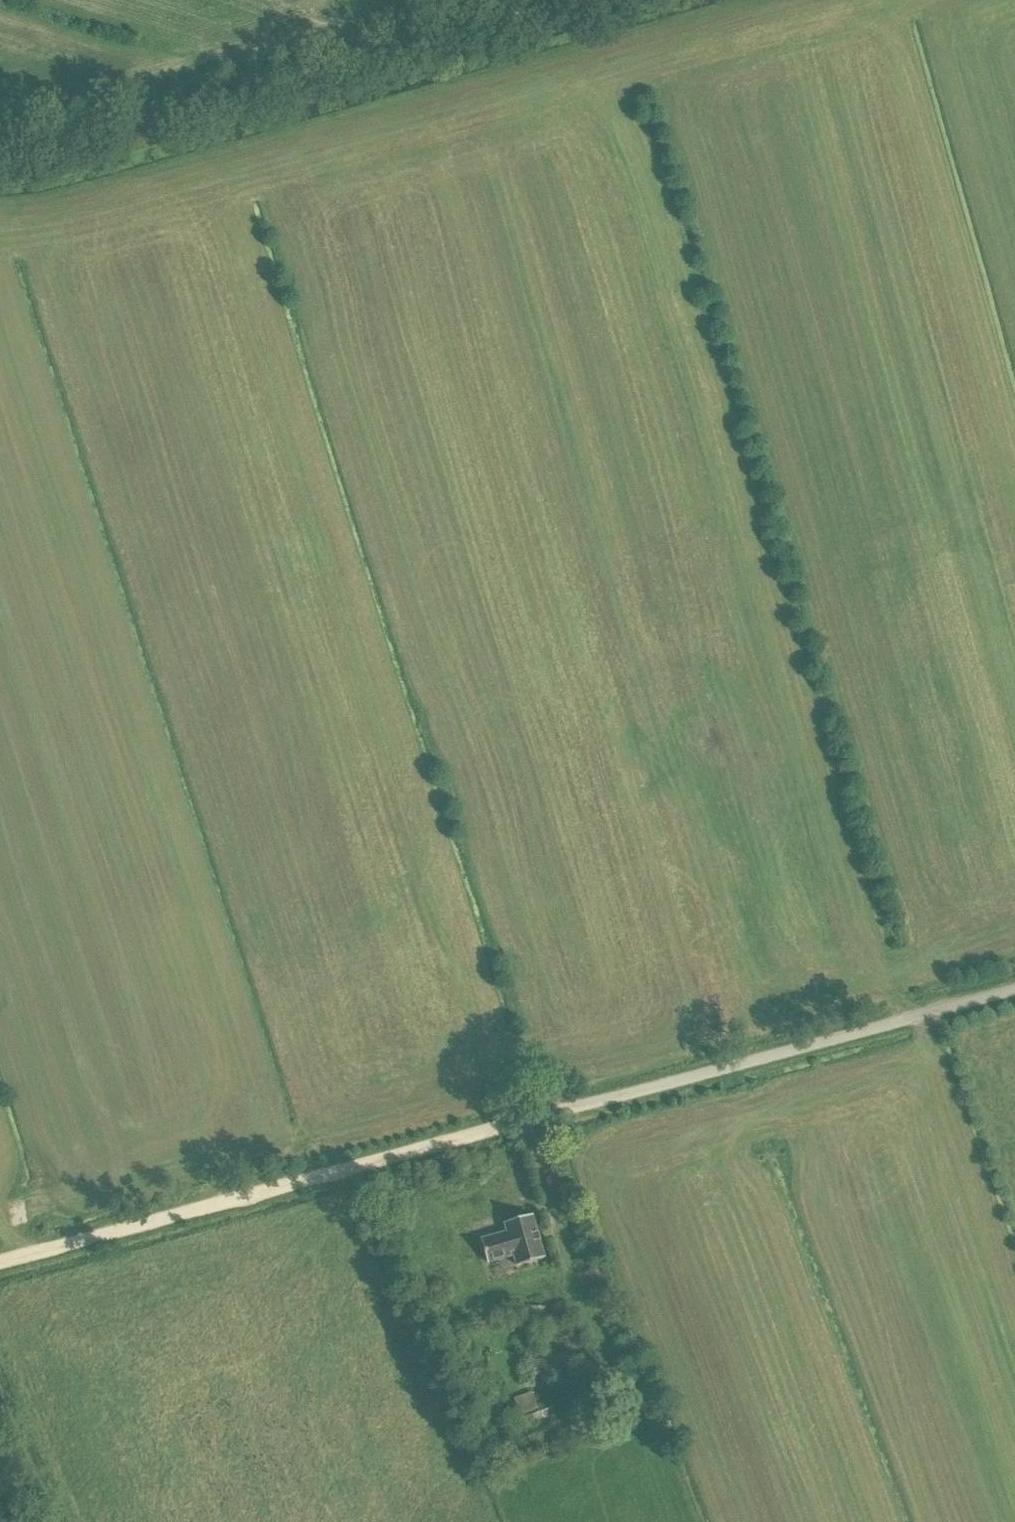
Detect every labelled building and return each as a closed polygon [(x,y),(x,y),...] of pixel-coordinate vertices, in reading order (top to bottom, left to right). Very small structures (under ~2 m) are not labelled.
[(565,1204),(576,1200),(571,1183),(559,1187),(565,1204)] [(544,1258),(531,1214),(505,1222),(508,1232),(481,1239),(487,1262),(514,1254),(517,1265),(544,1258)] [(563,1301),(551,1306),(553,1312),(565,1307),(563,1301)] [(532,1392),(514,1398),(520,1414),(538,1408),(532,1392)]
